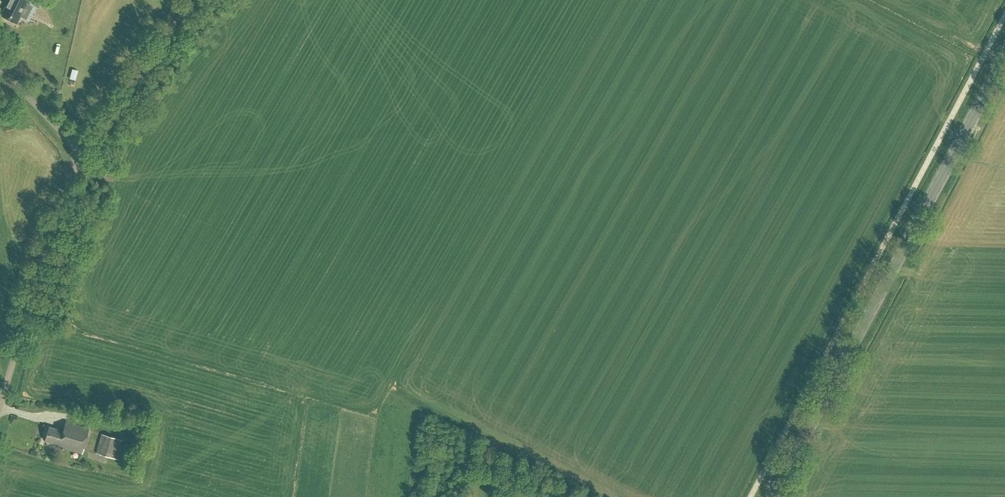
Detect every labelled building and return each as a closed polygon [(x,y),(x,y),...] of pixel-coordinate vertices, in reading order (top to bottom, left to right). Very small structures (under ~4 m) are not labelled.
[(27,0),(6,0),(0,11),(0,13),(16,21),(27,0)] [(36,12),(24,9),(20,28),(32,31),(36,12)] [(69,84),(75,85),(78,74),(72,73),(69,84)] [(81,454),(89,429),(65,422),(62,432),(48,427),(44,441),(45,441),(46,444),(50,445),(51,443),(56,445),(56,446),(81,454)] [(118,460),(124,441),(102,434),(96,453),(118,460)]
